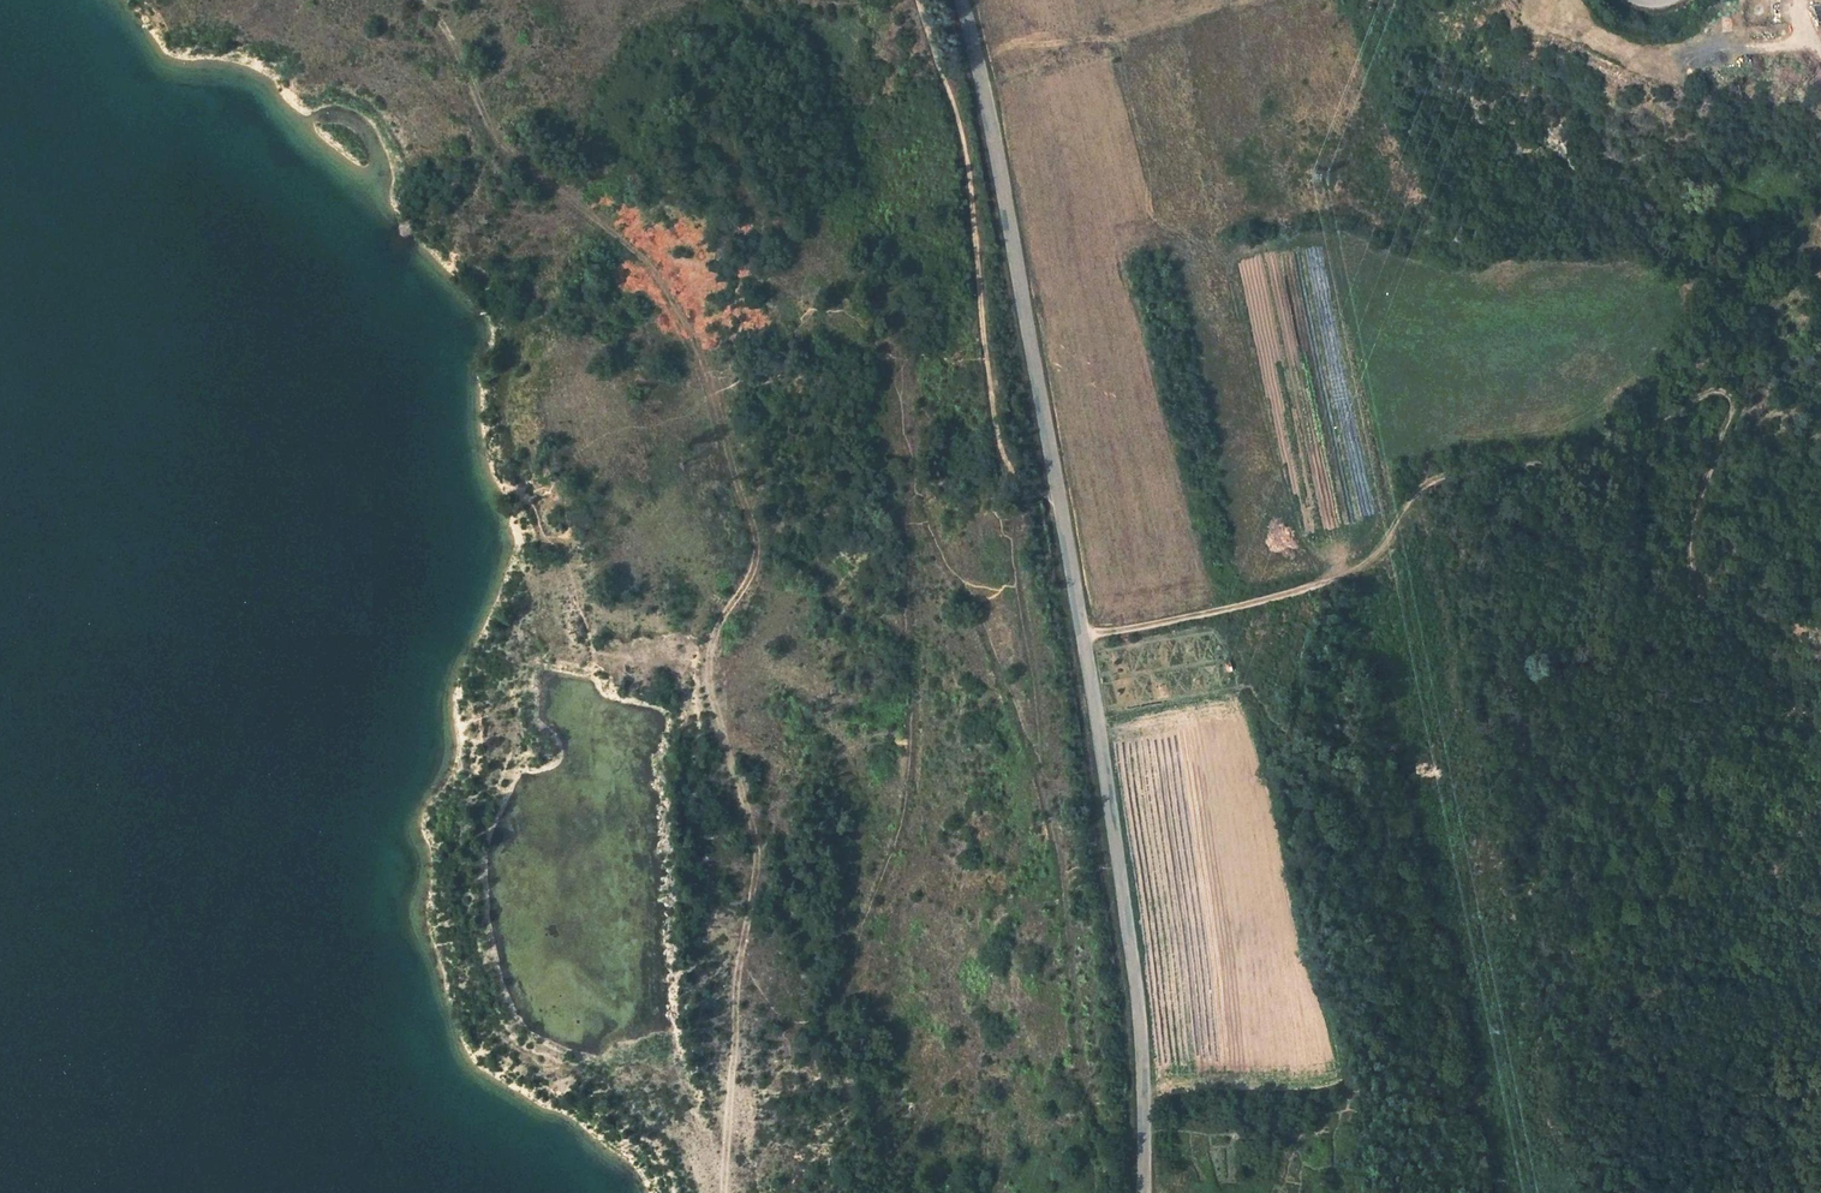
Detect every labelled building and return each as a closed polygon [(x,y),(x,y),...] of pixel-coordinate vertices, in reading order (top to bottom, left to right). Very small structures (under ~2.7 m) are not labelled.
[(1745,108),(1732,108),(1732,121),(1745,121),(1745,108)] [(1429,210),(1415,218),(1425,234),(1438,226),(1429,210)] [(1575,652),(1585,651),(1583,641),(1573,641),(1575,652)]
